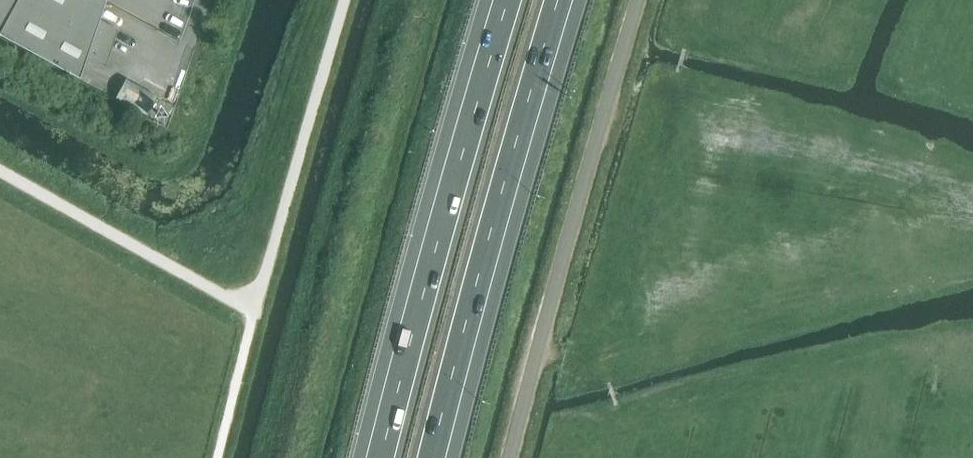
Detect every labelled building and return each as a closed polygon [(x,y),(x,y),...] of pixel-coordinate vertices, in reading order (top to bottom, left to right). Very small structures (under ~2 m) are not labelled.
[(0,30),(0,36),(79,79),(85,61),(105,68),(111,51),(17,0),(16,0),(0,30)] [(16,0),(0,0),(0,30),(16,0)] [(111,51),(118,31),(99,20),(106,1),(105,0),(17,0),(111,51)] [(126,80),(115,99),(146,115),(156,96),(126,80)]
